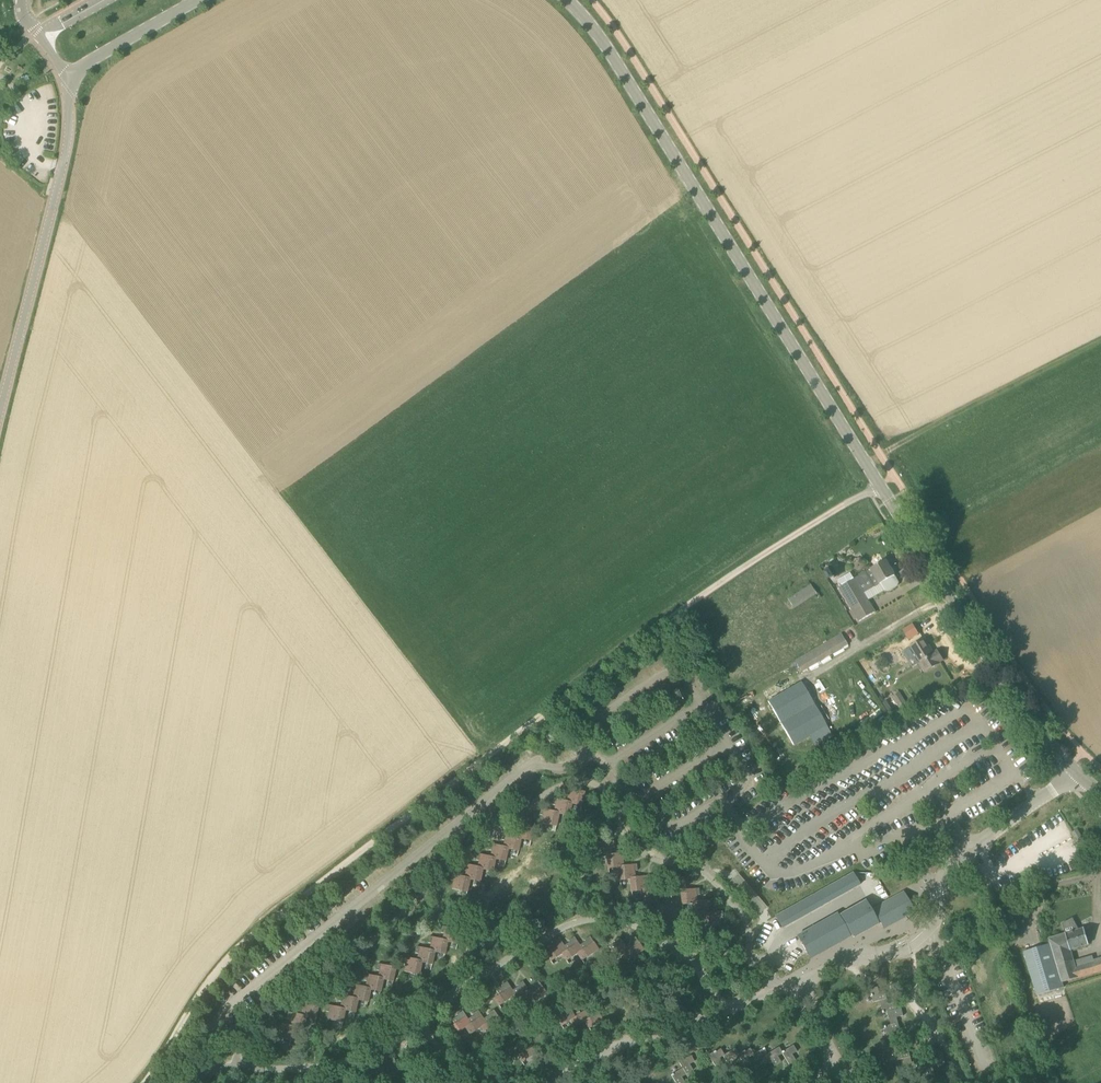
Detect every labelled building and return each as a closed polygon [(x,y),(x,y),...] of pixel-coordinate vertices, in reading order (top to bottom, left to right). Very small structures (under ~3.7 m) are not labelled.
[(839,580),(842,586),(840,588),(860,621),(875,612),(864,593),(875,587),(875,588),(882,584),(885,590),(889,591),(898,586),(899,583),(886,560),(854,579),(851,573),(839,580)] [(811,584),(788,599),(795,609),(817,594),(811,584)] [(913,625),(903,631),(909,640),(919,634),(913,625)] [(796,661),(802,672),(848,644),(842,634),(796,661)] [(911,647),(926,671),(939,663),(943,660),(937,651),(932,655),(928,649),(930,648),(924,639),(911,647)] [(801,682),(768,702),(794,745),(809,736),(815,747),(833,736),(801,682)] [(905,701),(899,692),(892,696),(898,705),(905,701)] [(567,788),(565,794),(569,795),(567,801),(567,802),(572,803),(572,804),(582,806),(585,792),(567,788)] [(559,813),(559,814),(569,816),(572,804),(572,803),(567,802),(567,801),(554,798),(552,804),(556,805),(554,811),(559,813)] [(541,823),(556,826),(559,814),(559,813),(554,811),(541,808),(540,814),(543,815),(541,823)] [(518,830),(516,836),(521,839),(531,841),(534,827),(516,823),(514,829),(518,830)] [(1082,838),(1077,829),(1072,833),(1077,841),(1082,838)] [(505,840),(504,846),(504,847),(508,848),(508,849),(518,851),(521,839),(516,836),(503,833),(502,840),(505,840)] [(595,843),(597,857),(607,856),(612,855),(612,854),(611,848),(614,848),(614,841),(595,843)] [(492,850),(491,856),(491,857),(496,858),(495,859),(505,861),(508,849),(508,848),(504,847),(504,846),(490,843),(489,850),(492,850)] [(612,855),(607,856),(608,869),(618,868),(618,867),(623,866),(623,859),(626,859),(625,853),(612,854),(612,855)] [(478,867),(483,869),(493,872),(495,859),(496,858),(491,857),(491,856),(477,854),(476,860),(479,861),(478,867)] [(465,864),(463,870),(467,871),(465,877),(465,878),(470,879),(470,880),(480,882),(483,869),(478,867),(465,864)] [(623,866),(618,867),(618,868),(620,880),(630,879),(635,878),(635,877),(634,871),(638,871),(637,864),(623,866)] [(467,892),(470,880),(470,879),(465,878),(465,877),(452,874),(451,880),(454,881),(452,889),(467,892)] [(738,874),(730,881),(759,915),(767,907),(738,874)] [(635,878),(630,879),(631,892),(642,891),(642,890),(647,889),(647,888),(646,882),(649,882),(649,875),(635,877),(635,878)] [(688,877),(669,879),(670,893),(681,892),(680,891),(686,891),(685,890),(685,884),(688,883),(688,877)] [(850,885),(844,887),(849,900),(855,898),(850,885)] [(658,902),(658,894),(661,893),(660,887),(647,888),(647,889),(642,890),(642,891),(643,903),(658,902)] [(686,891),(680,891),(681,892),(682,904),(692,903),(692,902),(697,902),(697,901),(697,895),(700,895),(699,888),(685,890),(686,891)] [(694,916),(704,914),(709,913),(708,907),(711,906),(711,900),(697,901),(697,902),(692,902),(692,903),(694,916)] [(772,914),(767,916),(772,928),(791,921),(814,913),(809,900),(772,914)] [(839,918),(796,935),(805,959),(851,942),(851,945),(880,934),(883,940),(904,932),(902,929),(914,925),(907,908),(873,921),(869,910),(840,921),(839,918)] [(709,913),(704,914),(705,927),(706,927),(721,926),(720,918),(723,918),(722,911),(709,913)] [(1089,945),(1084,928),(1079,930),(1073,918),(1063,923),(1066,934),(1070,950),(1089,945)] [(442,926),(441,933),(444,933),(443,939),(443,940),(448,941),(448,942),(458,944),(461,930),(442,926)] [(1066,934),(1048,939),(1050,944),(1061,984),(1100,971),(1100,959),(1095,962),(1076,967),(1070,950),(1066,934)] [(430,936),(428,943),(431,943),(430,949),(430,950),(435,951),(435,952),(445,954),(448,942),(448,941),(443,940),(443,939),(430,936)] [(583,950),(577,953),(582,960),(599,949),(590,936),(585,940),(585,941),(580,945),(583,950)] [(546,954),(551,961),(562,954),(567,950),(564,946),(559,937),(553,941),(554,942),(548,946),(551,950),(546,954)] [(583,950),(580,945),(575,937),(569,940),(570,942),(564,946),(567,950),(562,954),(566,961),(577,953),(583,950)] [(612,951),(607,954),(612,961),(623,954),(628,950),(625,946),(620,937),(614,941),(615,943),(609,946),(612,951)] [(628,950),(623,954),(628,961),(644,950),(635,937),(630,941),(631,942),(625,946),(628,950)] [(1061,984),(1050,944),(1041,947),(1024,951),(1037,991),(1061,984)] [(417,946),(415,953),(419,954),(417,960),(423,962),(433,964),(435,952),(435,951),(430,950),(430,949),(417,946)] [(423,962),(417,960),(404,957),(403,963),(406,964),(405,972),(420,974),(423,962)] [(380,971),(379,977),(383,979),(393,981),(396,968),(378,964),(377,970),(380,971)] [(365,974),(364,980),(367,981),(366,987),(366,988),(371,989),(371,990),(381,992),(383,979),(379,977),(365,974)] [(515,994),(510,998),(515,1005),(526,998),(531,994),(528,990),(523,981),(517,985),(518,986),(513,990),(515,994)] [(531,994),(526,998),(530,1005),(547,994),(538,981),(533,984),(534,986),(528,990),(531,994)] [(499,995),(494,998),(499,1006),(510,998),(515,994),(512,990),(507,982),(502,985),(503,987),(496,991),(499,995)] [(353,984),(351,991),(355,991),(353,997),(353,998),(358,999),(358,1000),(368,1002),(371,990),(371,989),(366,988),(366,987),(353,984)] [(871,989),(873,994),(872,995),(874,1002),(880,1001),(887,999),(885,991),(880,993),(878,987),(871,989)] [(340,995),(339,1001),(342,1002),(341,1008),(340,1008),(345,1010),(355,1012),(358,1000),(358,999),(353,998),(353,997),(340,995)] [(887,999),(880,1001),(884,1013),(888,1012),(899,1009),(898,1006),(896,1006),(895,1002),(889,1004),(887,999)] [(301,1002),(299,1008),(303,1009),(302,1015),(301,1016),(306,1017),(316,1019),(319,1005),(301,1002)] [(327,1005),(326,1011),(329,1012),(328,1020),(343,1023),(345,1010),(340,1008),(341,1008),(327,1005)] [(899,1009),(888,1012),(892,1025),(899,1023),(897,1018),(904,1016),(902,1008),(899,1009)] [(471,1024),(466,1027),(470,1034),(481,1027),(486,1023),(484,1019),(478,1010),(473,1014),(474,1015),(468,1019),(471,1024)] [(486,1023),(481,1027),(486,1034),(503,1023),(494,1010),(488,1013),(489,1015),(484,1019),(486,1023)] [(562,1026),(571,1020),(575,1017),(571,1010),(557,1019),(562,1026)] [(454,1035),(466,1027),(471,1024),(468,1019),(463,1011),(457,1014),(458,1016),(452,1020),(455,1024),(450,1027),(454,1035)] [(575,1017),(571,1020),(575,1027),(585,1021),(589,1018),(585,1011),(581,1013),(579,1011),(576,1013),(578,1015),(575,1017)] [(288,1012),(287,1018),(290,1019),(289,1025),(289,1026),(294,1027),(294,1028),(304,1030),(306,1017),(301,1016),(302,1015),(288,1012)] [(589,1018),(585,1021),(589,1028),(590,1028),(603,1020),(598,1012),(589,1018)] [(294,1028),(294,1027),(289,1026),(289,1025),(276,1022),(274,1029),(278,1029),(276,1037),(291,1040),(294,1028)] [(892,1025),(885,1026),(888,1040),(895,1038),(894,1032),(901,1031),(899,1023),(892,1025)] [(517,1055),(522,1052),(517,1044),(504,1053),(509,1061),(517,1055)] [(525,1049),(522,1052),(517,1055),(522,1062),(536,1053),(531,1046),(528,1048),(526,1045),(524,1047),(525,1049)] [(793,1045),(782,1052),(782,1054),(789,1064),(796,1060),(792,1054),(797,1051),(793,1045)] [(894,1047),(897,1061),(904,1059),(911,1057),(909,1049),(902,1051),(901,1045),(894,1047)] [(768,1054),(767,1054),(771,1060),(772,1062),(775,1066),(781,1062),(778,1056),(782,1054),(782,1052),(779,1047),(768,1054)] [(724,1055),(723,1056),(727,1062),(732,1059),(735,1065),(739,1063),(740,1065),(743,1063),(738,1054),(735,1048),(724,1055)] [(753,1054),(754,1054),(750,1048),(745,1051),(745,1050),(738,1054),(743,1063),(745,1067),(752,1063),(749,1058),(752,1055),(754,1055),(753,1054)] [(754,1055),(752,1055),(756,1061),(761,1058),(765,1064),(768,1062),(769,1064),(772,1062),(771,1060),(767,1054),(768,1054),(764,1048),(754,1054),(753,1054),(754,1055)] [(715,1052),(715,1051),(708,1055),(716,1067),(722,1063),(719,1058),(723,1056),(724,1055),(720,1049),(715,1052)] [(936,1058),(931,1059),(933,1067),(946,1063),(942,1049),(935,1051),(936,1058)] [(682,1068),(683,1068),(687,1074),(693,1070),(690,1065),(695,1061),(691,1055),(679,1062),(682,1068)] [(911,1057),(904,1059),(907,1072),(915,1070),(916,1072),(920,1071),(919,1069),(919,1068),(921,1068),(919,1061),(912,1062),(911,1057)] [(364,1074),(369,1082),(381,1075),(386,1071),(383,1067),(378,1058),(372,1061),(373,1063),(367,1067),(370,1071),(364,1074)] [(386,1071),(381,1075),(386,1082),(402,1072),(394,1058),(388,1061),(389,1063),(383,1067),(386,1071)] [(919,1069),(920,1071),(921,1075),(926,1074),(927,1075),(934,1073),(933,1067),(931,1059),(923,1061),(925,1067),(921,1068),(919,1068),(919,1069)] [(671,1075),(676,1082),(675,1082),(685,1082),(682,1077),(687,1074),(683,1068),(682,1068),(671,1075)]
